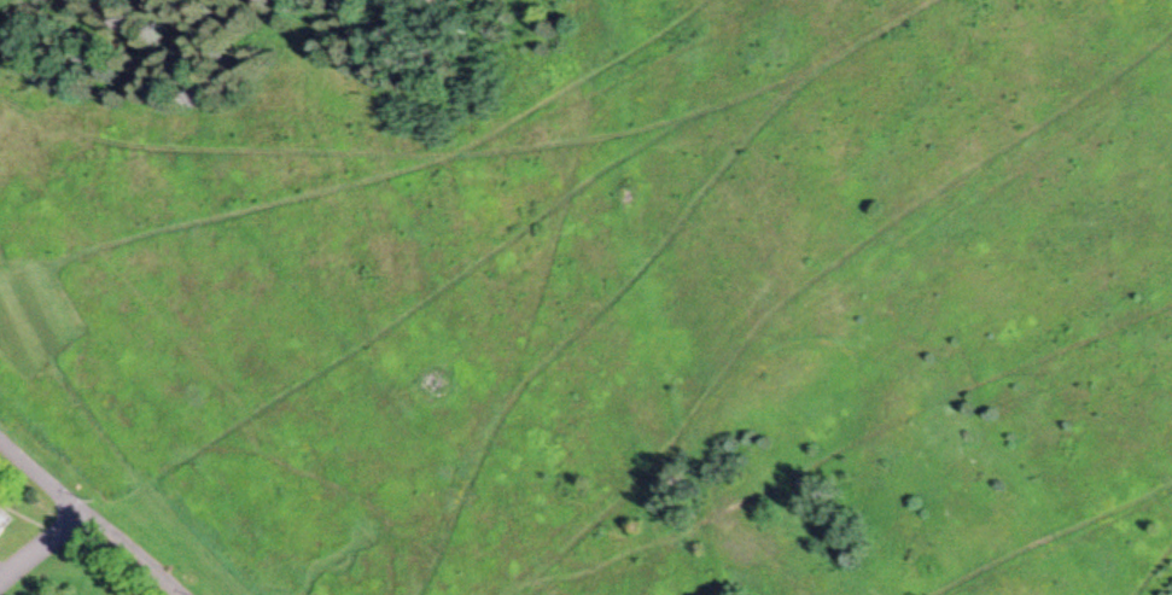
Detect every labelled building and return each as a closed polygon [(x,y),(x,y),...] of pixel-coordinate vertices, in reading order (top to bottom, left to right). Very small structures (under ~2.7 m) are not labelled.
[(11,523),(0,512),(0,534),(11,523)]
